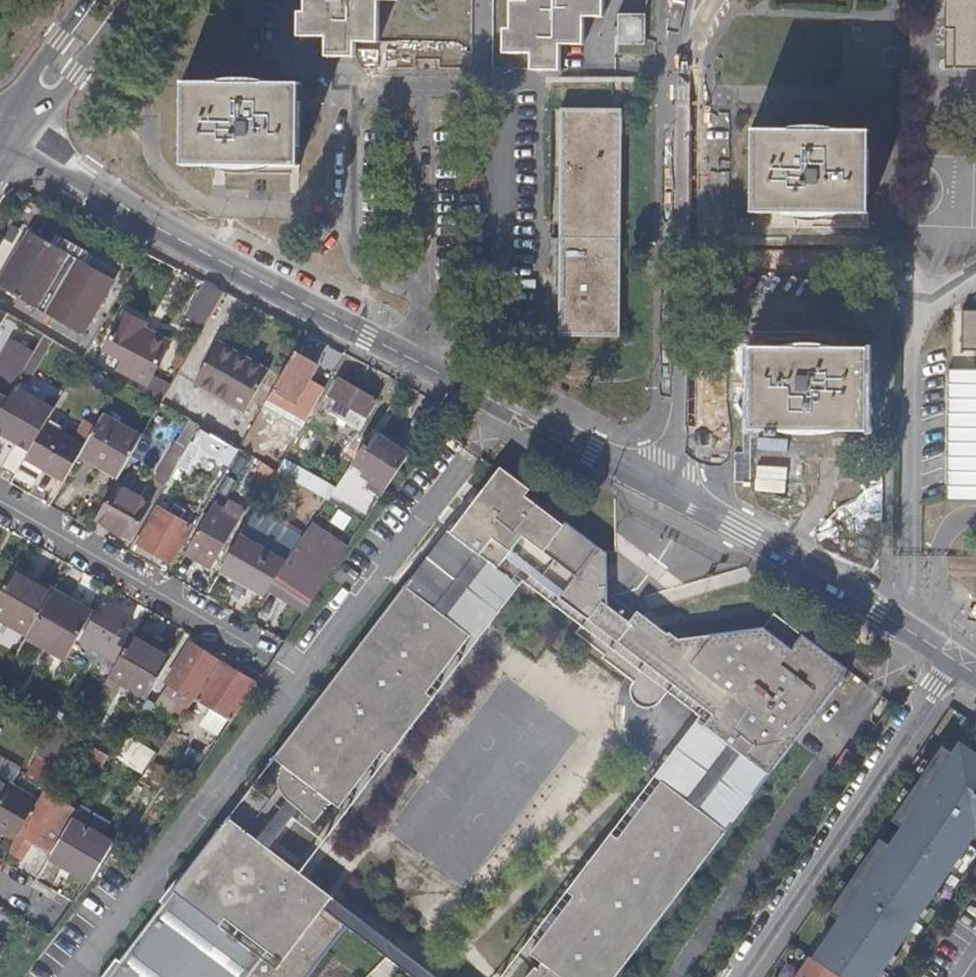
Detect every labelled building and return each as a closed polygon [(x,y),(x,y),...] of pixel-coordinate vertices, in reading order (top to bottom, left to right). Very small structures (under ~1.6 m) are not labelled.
[(242,23),(263,23),(264,0),(243,0),(242,23)] [(306,15),(299,15),(299,38),(327,39),(327,59),(355,59),(356,53),(356,45),(379,45),(379,3),(398,3),(398,0),(306,0),(306,15)] [(528,3),(511,3),(510,31),(504,31),(504,56),(532,56),(532,72),(560,72),(561,47),(585,47),(585,19),(604,19),(604,0),(528,0),(528,3)] [(945,32),(956,32),(954,69),(975,70),(975,0),(946,0),(945,32)] [(646,16),(618,16),(618,46),(646,46),(646,16)] [(379,53),(356,53),(355,59),(366,66),(379,67),(379,53)] [(299,85),(185,83),(183,166),(299,168),(299,85)] [(622,111),(560,110),(559,259),(558,338),(621,339),(622,111)] [(870,131),(752,131),(751,214),(869,214),(870,131)] [(31,232),(0,285),(0,287),(85,337),(117,281),(31,232)] [(226,294),(206,284),(189,314),(208,326),(226,294)] [(0,310),(0,330),(9,315),(0,310)] [(962,311),(962,352),(975,353),(975,311),(962,311)] [(148,324),(125,313),(107,348),(125,359),(118,370),(149,387),(172,343),(146,329),(148,324)] [(46,336),(35,355),(21,380),(29,385),(55,341),(46,336)] [(11,341),(0,360),(0,393),(10,398),(16,388),(21,380),(35,355),(11,341)] [(271,372),(220,343),(195,384),(246,414),(271,372)] [(192,353),(185,347),(173,366),(181,371),(192,353)] [(868,349),(750,347),(750,430),(867,432),(868,349)] [(320,366),(297,353),(274,392),(266,405),(306,427),(326,393),(310,384),(320,366)] [(331,397),(335,399),(328,412),(361,430),(378,401),(365,394),(353,387),(340,380),(331,397)] [(368,390),(355,383),(353,387),(365,394),(368,390)] [(10,398),(0,416),(0,433),(8,438),(13,431),(36,444),(47,425),(56,411),(16,388),(10,398)] [(10,398),(0,393),(0,416),(10,398)] [(144,437),(106,415),(86,448),(82,455),(121,477),(144,437)] [(202,427),(192,421),(156,482),(167,488),(179,467),(200,430),(202,427)] [(47,425),(36,444),(31,451),(28,458),(67,481),(82,455),(86,448),(47,425)] [(230,447),(200,430),(179,467),(191,473),(203,453),(221,463),(230,447)] [(36,444),(13,431),(8,438),(31,451),(36,444)] [(410,456),(375,432),(353,465),(365,472),(389,488),(410,456)] [(736,453),(736,481),(748,481),(748,453),(736,453)] [(957,457),(957,498),(975,498),(975,458),(957,457)] [(281,472),(265,463),(257,477),(261,480),(255,490),(266,497),(281,472)] [(287,466),(282,473),(309,489),(313,481),(287,466)] [(575,897),(531,954),(543,964),(538,969),(536,967),(527,976),(617,976),(851,672),(781,619),(774,627),(766,628),(680,640),(678,639),(675,644),(609,593),(609,554),(529,494),(532,490),(502,468),(452,533),(450,531),(275,759),(284,766),(280,774),(279,779),(279,784),(280,789),(282,795),(285,799),(288,801),(300,811),(316,824),(333,804),(340,809),(384,752),(370,740),(414,683),(428,694),(472,637),(436,609),(478,554),(515,581),(518,578),(523,570),(588,619),(582,626),(577,634),(605,655),(603,658),(634,683),(632,689),(631,692),(632,698),(634,702),(637,705),(641,707),(645,709),(649,709),(655,708),(660,704),(669,692),(674,685),(707,710),(714,715),(704,726),(741,754),(699,809),(663,782),(619,839),(626,844),(614,860),(610,856),(605,859),(600,863),(594,871),(590,878),(589,884),(593,888),(581,902),(575,897)] [(361,477),(369,483),(366,489),(382,499),(389,488),(365,472),(361,477)] [(314,479),(313,481),(309,489),(329,500),(335,491),(314,479)] [(130,493),(118,486),(98,522),(132,540),(151,505),(141,498),(148,488),(137,481),(130,493)] [(225,511),(215,505),(191,546),(200,551),(195,559),(212,570),(247,512),(231,501),(225,511)] [(170,515),(158,507),(134,548),(147,556),(150,551),(174,566),(195,529),(181,522),(187,511),(177,505),(170,515)] [(349,547),(313,524),(276,581),(311,604),(349,547)] [(287,561),(243,536),(222,572),(265,596),(287,561)] [(515,581),(478,554),(436,609),(472,637),(515,581)] [(17,568),(15,572),(30,581),(33,578),(17,568)] [(523,570),(518,578),(582,626),(588,619),(523,570)] [(0,598),(0,623),(27,639),(52,596),(55,591),(33,578),(30,581),(15,572),(0,598)] [(276,581),(270,589),(305,612),(311,604),(276,581)] [(55,591),(52,596),(74,609),(78,603),(55,591)] [(74,609),(52,596),(27,639),(26,641),(65,663),(95,613),(78,603),(74,609)] [(134,620),(105,603),(81,644),(116,664),(132,637),(126,633),(134,620)] [(781,619),(776,615),(766,628),(774,627),(781,619)] [(172,657),(134,635),(110,678),(148,700),(172,657)] [(221,664),(192,645),(167,684),(170,686),(195,701),(221,664)] [(222,661),(221,664),(195,701),(232,723),(258,684),(222,661)] [(428,694),(414,683),(370,740),(384,752),(391,757),(435,699),(428,694)] [(674,685),(669,692),(702,717),(707,710),(674,685)] [(170,686),(166,693),(190,708),(195,701),(170,686)] [(43,702),(35,715),(75,737),(81,727),(82,725),(43,702)] [(741,754),(704,726),(663,782),(699,809),(741,754)] [(75,737),(91,746),(111,757),(114,759),(120,749),(81,727),(75,737)] [(91,746),(75,737),(68,749),(83,758),(91,746)] [(839,976),(873,976),(879,969),(881,970),(975,832),(975,831),(975,755),(975,756),(959,745),(953,755),(942,747),(892,821),(903,828),(890,847),(879,839),(828,913),(840,921),(832,932),(834,934),(816,961),(839,976)] [(111,757),(91,746),(83,758),(103,770),(111,757)] [(120,749),(114,759),(145,776),(152,765),(120,747),(120,749)] [(0,779),(0,834),(14,842),(38,801),(0,779)] [(43,791),(38,801),(14,842),(8,853),(23,863),(35,845),(53,856),(54,854),(74,820),(79,812),(43,791)] [(300,811),(288,801),(258,841),(270,850),(300,811)] [(348,928),(356,917),(270,850),(258,841),(229,819),(109,976),(310,976),(348,928)] [(115,844),(74,820),(54,854),(94,878),(115,844)] [(120,827),(113,823),(104,836),(110,841),(120,827)] [(619,839),(612,834),(567,892),(575,897),(581,902),(593,888),(589,884),(590,878),(594,871),(600,863),(605,859),(610,856),(614,860),(626,844),(619,839)] [(53,856),(50,861),(90,884),(94,878),(54,854),(53,856)] [(348,928),(412,976),(435,976),(356,917),(348,928)] [(816,961),(809,957),(796,976),(839,976),(816,961)]
